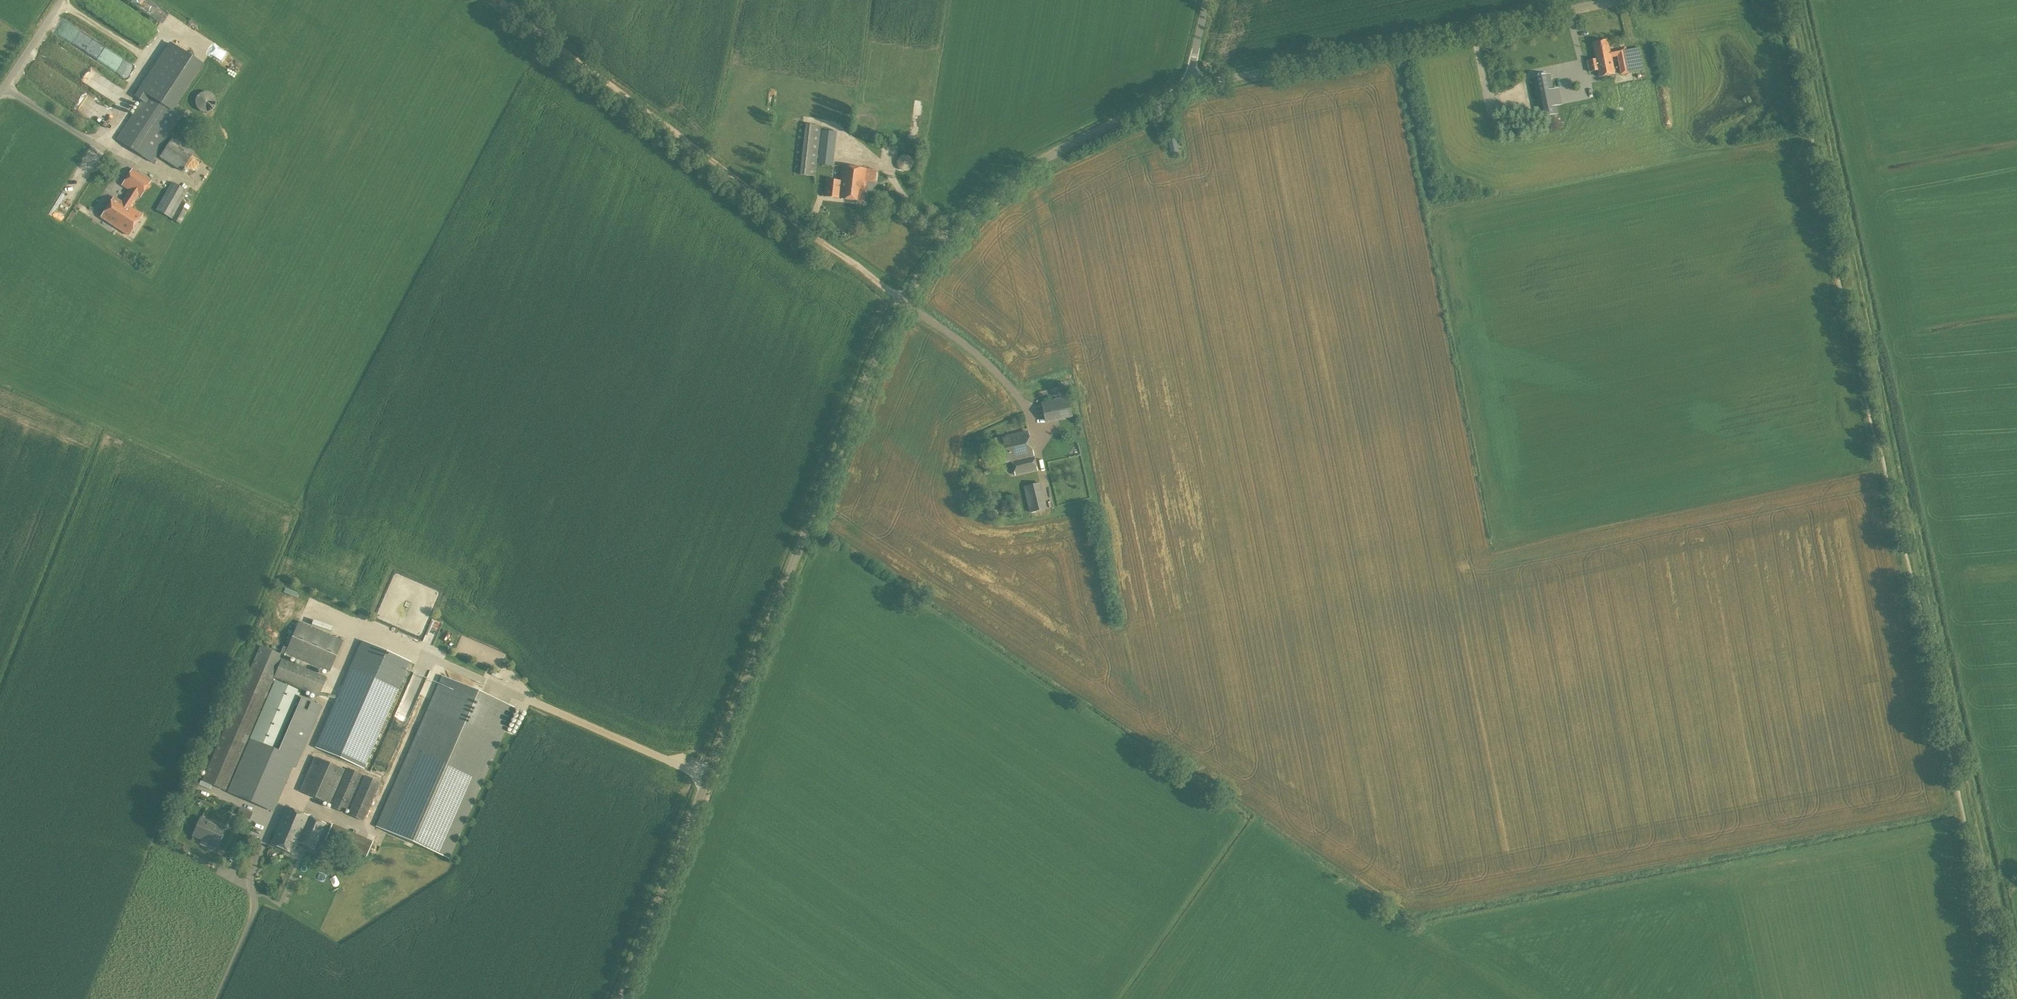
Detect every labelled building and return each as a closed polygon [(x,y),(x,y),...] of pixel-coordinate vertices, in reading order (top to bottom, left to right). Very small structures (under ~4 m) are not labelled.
[(1611,55),(1611,58),(1617,57),(1620,75),(1630,73),(1630,72),(1643,70),(1639,48),(1625,51),(1624,48),(1610,51),(1608,39),(1592,43),(1596,59),(1596,61),(1602,60),(1602,57),(1611,55)] [(151,163),(182,117),(173,110),(203,64),(169,42),(134,96),(142,101),(117,139),(151,163)] [(106,58),(102,68),(119,74),(124,59),(100,50),(98,56),(106,58)] [(1615,74),(1611,58),(1611,55),(1602,57),(1602,60),(1596,61),(1596,59),(1587,61),(1589,72),(1597,70),(1599,77),(1615,74)] [(89,70),(83,81),(116,99),(123,87),(89,70)] [(1532,78),(1535,93),(1553,90),(1550,75),(1532,78)] [(67,103),(99,121),(108,107),(75,89),(67,103)] [(203,113),(205,113),(207,113),(209,112),(210,111),(212,110),(213,109),(214,108),(215,106),(215,105),(216,103),(216,101),(215,99),(215,98),(214,96),(213,95),(211,94),(210,93),(208,92),(207,92),(205,92),(203,92),(201,92),(200,93),(198,94),(197,96),(196,97),(195,99),(195,101),(195,102),(195,104),(195,106),(196,108),(197,109),(199,110),(200,111),(202,112),(203,113)] [(1557,112),(1556,105),(1556,104),(1538,108),(1539,116),(1557,112)] [(815,177),(821,126),(806,124),(800,175),(815,177)] [(182,172),(194,152),(172,138),(160,157),(182,172)] [(1171,153),(1178,151),(1175,139),(1168,141),(1171,153)] [(819,151),(817,164),(832,166),(834,153),(819,151)] [(877,183),(878,171),(842,167),(840,182),(828,180),(826,197),(865,201),(867,181),(877,183)] [(140,198),(151,181),(132,169),(121,186),(129,191),(122,202),(114,197),(101,217),(129,235),(142,215),(131,208),(138,196),(140,198)] [(172,182),(156,210),(180,224),(190,207),(181,202),(188,191),(172,182)] [(155,206),(165,189),(158,185),(148,203),(155,206)] [(1047,423),(1073,417),(1069,398),(1043,403),(1047,423)] [(1037,469),(1029,433),(998,440),(1004,463),(1013,461),(1016,473),(1037,469)] [(1046,510),(1039,478),(1020,482),(1022,490),(1024,490),(1029,514),(1046,510)] [(962,508),(972,507),(968,490),(959,492),(962,508)] [(426,634),(435,638),(442,623),(433,619),(426,634)] [(293,767),(295,768),(321,707),(301,698),(278,751),(275,750),(293,710),(301,691),(275,680),(269,694),(268,693),(274,678),(318,697),(327,677),(283,658),(285,653),(329,672),(343,640),(299,621),(287,649),(283,647),(280,654),(260,645),(201,781),(225,791),(246,743),(248,744),(227,792),(273,812),(293,767)] [(411,662),(362,641),(327,721),(376,742),(411,662)] [(448,857),(514,707),(442,676),(376,826),(448,857)] [(329,804),(345,770),(315,757),(299,791),(329,804)] [(345,813),(362,774),(347,768),(330,807),(345,813)] [(363,821),(380,782),(364,775),(347,814),(363,821)] [(249,820),(252,813),(240,807),(237,815),(249,820)] [(315,849),(326,823),(286,807),(270,844),(293,853),(298,842),(315,849)] [(217,846),(225,828),(200,817),(192,835),(217,846)] [(364,857),(372,842),(344,828),(336,843),(364,857)]
